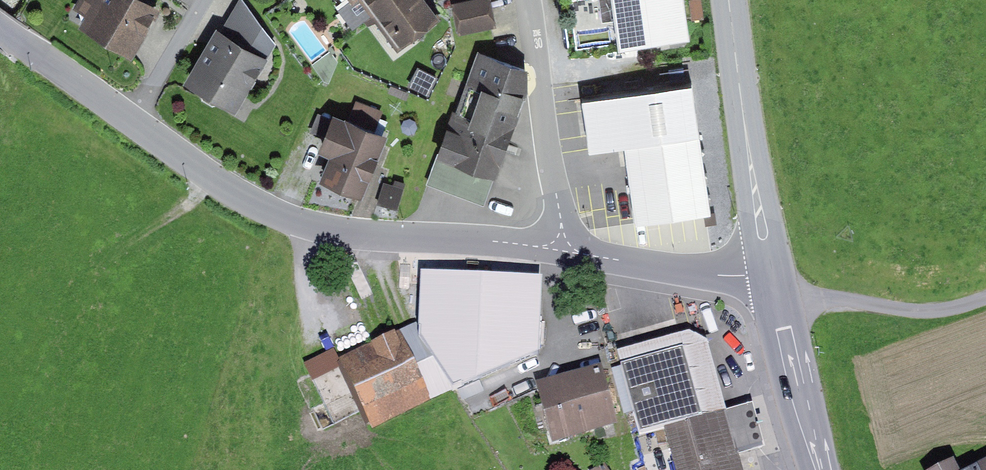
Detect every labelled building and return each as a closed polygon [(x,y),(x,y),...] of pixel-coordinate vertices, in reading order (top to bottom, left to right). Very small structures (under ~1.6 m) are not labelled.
[(76,4),(86,9),(79,22),(134,51),(160,0),(78,0),(76,4)] [(227,16),(269,48),(277,39),(246,0),(236,0),(227,16)] [(338,7),(347,18),(371,0),(347,0),(338,7)] [(432,0),(371,0),(347,18),(352,26),(364,18),(368,24),(375,19),(398,48),(420,31),(415,27),(438,9),(432,0)] [(452,0),(458,31),(496,23),(491,0),(453,0),(452,0)] [(570,42),(689,25),(685,0),(564,0),(570,42)] [(691,15),(703,14),(702,0),(689,0),(691,15)] [(268,49),(215,19),(183,74),(236,104),(268,49)] [(526,60),(476,42),(455,102),(451,100),(434,147),(438,150),(495,170),(527,80),(526,60)] [(419,63),(409,81),(429,92),(438,73),(419,63)] [(625,135),(699,124),(691,74),(581,90),(589,140),(625,135)] [(356,97),(350,110),(378,121),(383,108),(356,97)] [(350,110),(332,103),(327,113),(321,130),(317,141),(329,146),(320,171),(362,188),(387,125),(378,121),(350,110)] [(327,113),(318,110),(310,130),(321,130),(327,113)] [(699,124),(625,135),(636,214),(710,204),(699,124)] [(484,200),(495,170),(438,150),(427,180),(484,200)] [(393,182),(383,179),(376,202),(397,208),(405,180),(395,177),(393,182)] [(419,319),(418,332),(455,387),(540,347),(541,270),(421,266),(419,319)] [(419,319),(400,329),(432,398),(455,387),(418,332),(419,319)] [(432,398),(400,329),(396,330),(395,328),(371,339),(372,343),(340,357),(371,426),(432,398)] [(618,348),(620,359),(683,343),(701,413),(726,406),(709,337),(689,328),(618,348)] [(639,429),(662,423),(701,413),(683,343),(620,359),(639,429)] [(602,361),(536,379),(552,437),(618,419),(602,361)] [(662,423),(675,469),(740,469),(735,450),(766,442),(754,398),(726,406),(701,413),(662,423)] [(924,467),(925,469),(985,469),(985,456),(962,468),(955,452),(924,467)] [(590,469),(611,469),(604,460),(590,469)]
